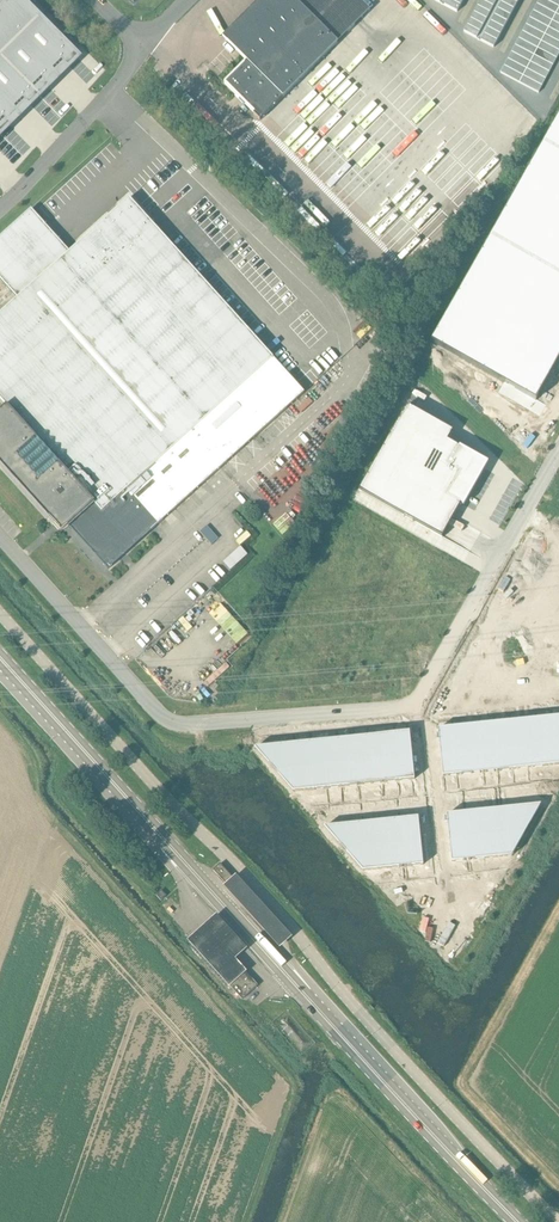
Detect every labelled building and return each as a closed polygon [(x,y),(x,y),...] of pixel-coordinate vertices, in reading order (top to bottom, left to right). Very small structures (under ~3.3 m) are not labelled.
[(0,7),(0,135),(10,124),(8,122),(27,103),(30,105),(48,87),(46,84),(67,65),(68,66),(77,58),(76,56),(40,19),(21,0),(7,0),(0,7)] [(224,84),(254,114),(253,115),(260,121),(372,11),(360,0),(265,0),(225,40),(246,61),(224,84)] [(456,12),(457,10),(463,0),(433,0),(456,12)] [(464,32),(493,48),(495,45),(519,0),(482,0),(464,32)] [(500,73),(538,93),(558,54),(558,0),(539,0),(500,73)] [(432,342),(502,381),(503,382),(504,383),(536,400),(558,359),(558,116),(432,342)] [(0,315),(0,399),(7,406),(0,413),(0,466),(53,524),(54,526),(58,530),(61,534),(69,527),(108,570),(220,469),(303,394),(304,393),(164,237),(129,199),(70,252),(31,210),(0,238),(0,279),(17,299),(0,315)] [(424,294),(433,285),(425,277),(416,286),(424,294)] [(407,405),(359,491),(442,538),(461,504),(485,462),(459,447),(448,441),(453,431),(407,405)] [(438,729),(443,776),(558,765),(558,717),(438,729)] [(409,732),(254,748),(293,792),(414,779),(409,732)] [(541,805),(446,814),(452,862),(512,856),(541,805)] [(418,817),(324,827),(363,871),(423,865),(418,817)] [(227,886),(234,880),(220,864),(213,870),(227,886)] [(237,878),(234,880),(227,886),(226,887),(230,893),(279,947),(282,945),(290,937),(237,878)] [(156,896),(161,901),(167,896),(165,893),(163,890),(156,896)] [(231,990),(232,989),(230,986),(245,971),(247,970),(239,961),(236,958),(241,954),(246,949),(217,918),(212,922),(200,933),(188,944),(231,990)] [(242,1000),(247,996),(258,986),(244,971),(228,985),(242,1000)]
